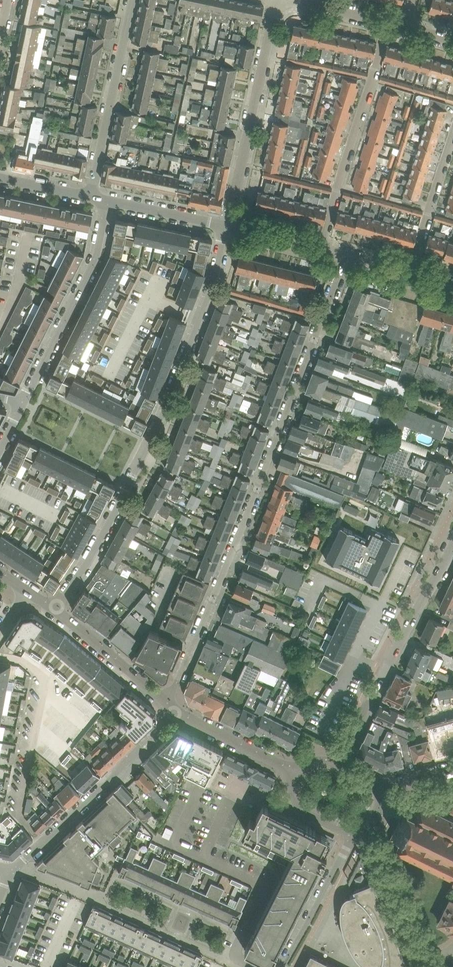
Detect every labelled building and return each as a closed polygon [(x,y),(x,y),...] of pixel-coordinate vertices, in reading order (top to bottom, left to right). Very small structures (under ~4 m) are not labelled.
[(42,3),(30,0),(23,0),(22,5),(20,5),(19,8),(38,12),(40,5),(42,6),(42,3)] [(156,4),(156,2),(145,0),(141,0),(139,9),(163,14),(164,11),(155,9),(156,4)] [(189,0),(180,0),(179,3),(183,4),(182,7),(181,7),(180,12),(186,13),(189,0)] [(199,0),(189,0),(186,13),(190,14),(195,15),(199,0)] [(208,0),(199,0),(195,15),(205,17),(208,0)] [(205,17),(210,18),(211,13),(210,12),(211,10),(215,11),(218,0),(208,0),(205,17)] [(227,0),(218,0),(215,11),(216,11),(214,18),(223,20),(227,0)] [(237,0),(227,0),(223,20),(229,21),(230,17),(228,16),(229,13),(234,15),(237,0)] [(246,1),(239,0),(237,0),(234,15),(238,16),(237,18),(236,18),(235,23),(241,25),(246,1)] [(444,0),(433,0),(430,11),(440,14),(444,0)] [(452,5),(452,2),(449,0),(444,0),(440,14),(450,17),(452,5)] [(251,21),(255,3),(246,1),(241,25),(245,26),(246,23),(250,24),(251,21)] [(255,3),(252,18),(256,19),(255,22),(254,22),(253,27),(259,28),(264,5),(255,3)] [(37,19),(38,12),(19,8),(19,11),(21,12),(19,19),(38,23),(39,20),(37,19)] [(162,22),(163,14),(139,9),(137,19),(152,22),(152,20),(162,22)] [(115,27),(117,16),(91,11),(89,21),(115,27)] [(68,27),(70,17),(64,16),(62,26),(68,27)] [(137,19),(134,31),(159,36),(161,31),(156,30),(157,25),(151,24),(152,22),(137,19)] [(112,37),(115,27),(89,21),(88,27),(93,28),(92,32),(112,37)] [(41,32),(43,26),(24,22),(21,32),(39,36),(39,31),(41,32)] [(300,41),(304,26),(295,24),(289,50),(287,59),(296,61),(297,57),(298,57),(299,52),(294,51),(296,40),(300,41)] [(307,54),(313,28),(304,26),(300,41),(305,42),(303,53),(307,54)] [(319,45),(322,30),(313,28),(307,54),(312,55),(314,44),(319,45)] [(326,57),(331,32),(322,30),(319,45),(323,46),(321,57),(326,57)] [(134,31),(132,41),(147,44),(152,45),(153,40),(158,41),(159,36),(134,31)] [(37,41),(39,36),(21,32),(19,42),(38,46),(39,41),(37,41)] [(337,49),(340,34),(331,32),(326,57),(330,58),(332,48),(337,49)] [(104,37),(90,34),(89,39),(78,37),(77,42),(102,47),(104,37)] [(344,61),(349,36),(340,34),(337,49),(341,50),(339,60),(344,61)] [(355,53),(358,38),(349,36),(344,61),(348,62),(350,52),(355,53)] [(362,65),(368,40),(358,38),(355,53),(359,54),(357,64),(362,65)] [(178,53),(180,40),(175,39),(174,45),(165,43),(164,50),(178,53)] [(373,57),(377,42),(368,40),(362,65),(366,66),(369,56),(373,57)] [(36,49),(38,50),(38,46),(19,42),(18,49),(16,49),(15,52),(34,56),(36,49)] [(100,57),(102,47),(77,42),(75,48),(80,49),(80,53),(100,57)] [(253,56),(255,46),(241,43),(240,47),(225,45),(224,50),(253,56)] [(389,72),(397,47),(387,45),(383,59),(388,61),(385,71),(389,72)] [(401,66),(406,50),(397,47),(389,72),(394,73),(397,65),(401,66)] [(145,49),(143,59),(168,64),(169,59),(159,57),(160,52),(145,49)] [(251,66),(253,56),(224,50),(223,56),(237,59),(236,63),(251,66)] [(408,77),(415,53),(406,50),(401,66),(405,67),(403,76),(404,76),(408,77)] [(33,63),(34,56),(15,52),(15,55),(17,56),(15,63),(34,67),(35,63),(33,63)] [(83,64),(82,67),(82,69),(72,67),(70,72),(81,74),(80,79),(94,82),(96,72),(97,69),(98,67),(100,57),(80,53),(79,57),(74,56),(73,62),(83,64)] [(419,71),(424,55),(415,53),(408,77),(412,78),(414,69),(419,71)] [(428,73),(432,59),(433,58),(424,55),(419,71),(423,72),(421,81),(425,83),(428,73)] [(193,57),(190,68),(196,70),(199,58),(193,57)] [(166,70),(168,64),(143,59),(141,69),(156,72),(157,68),(166,70)] [(440,77),(444,62),(432,59),(428,73),(440,77)] [(452,75),(452,65),(444,62),(440,77),(451,80),(452,75)] [(33,72),(34,67),(15,63),(13,73),(30,76),(31,71),(33,72)] [(311,69),(301,66),(286,63),(284,72),(299,76),(300,72),(308,73),(310,74),(311,69)] [(235,78),(237,68),(222,65),(221,70),(211,68),(210,73),(235,78)] [(155,76),(156,72),(141,69),(138,79),(163,84),(165,79),(155,76)] [(308,82),(298,80),(299,76),(284,72),(282,82),(307,87),(308,82)] [(29,81),(30,76),(13,73),(11,83),(30,87),(31,81),(29,81)] [(233,88),(235,78),(210,73),(208,79),(219,81),(218,85),(233,88)] [(357,81),(344,77),(343,77),(342,81),(338,80),(337,83),(342,84),(340,90),(355,94),(358,86),(355,86),(357,81)] [(92,92),(94,82),(80,79),(79,83),(68,81),(67,87),(92,92)] [(162,89),(163,84),(138,79),(136,88),(151,92),(152,87),(162,89)] [(306,92),(307,87),(282,82),(280,91),(295,94),(296,90),(306,92)] [(24,91),(25,88),(6,84),(4,91),(2,91),(2,94),(20,98),(22,91),(24,91)] [(230,98),(233,88),(218,85),(217,89),(206,87),(205,92),(230,98)] [(90,102),(92,92),(67,87),(66,92),(77,94),(75,99),(90,102)] [(150,96),(151,92),(136,88),(134,98),(159,104),(160,98),(150,96)] [(353,102),(355,94),(340,90),(339,95),(335,94),(334,97),(337,98),(336,102),(349,106),(350,101),(353,102)] [(397,99),(398,95),(386,91),(385,90),(383,95),(381,94),(378,102),(394,107),(396,102),(397,103),(400,104),(400,101),(397,99)] [(294,98),(295,94),(280,91),(278,100),(303,106),(304,101),(294,98)] [(228,108),(230,98),(205,92),(204,98),(215,100),(214,104),(228,108)] [(19,105),(20,98),(2,94),(1,97),(3,98),(2,105),(20,108),(21,105),(19,105)] [(158,109),(159,104),(134,98),(132,108),(147,111),(148,107),(158,109)] [(188,109),(190,99),(184,98),(181,108),(188,109)] [(443,120),(446,110),(444,109),(446,103),(431,98),(429,104),(426,104),(423,113),(429,115),(443,120)] [(276,109),(275,116),(300,121),(301,114),(297,113),(298,109),(302,110),(303,106),(278,100),(276,109)] [(74,101),(73,107),(79,109),(79,107),(81,108),(80,112),(96,116),(98,106),(82,103),(74,101)] [(348,110),(349,106),(336,102),(334,106),(331,105),(330,108),(334,109),(333,114),(348,119),(350,111),(348,110)] [(393,112),(394,107),(378,102),(376,110),(378,111),(377,115),(390,119),(392,115),(395,116),(396,113),(393,112)] [(226,118),(228,108),(214,104),(213,109),(202,107),(201,112),(226,118)] [(20,108),(2,105),(0,111),(0,115),(16,118),(18,111),(20,111),(20,108)] [(139,121),(140,115),(117,110),(115,120),(130,123),(131,119),(133,119),(133,120),(139,121)] [(43,117),(44,113),(45,113),(44,112),(38,111),(36,116),(34,115),(33,121),(32,123),(42,125),(43,120),(43,117)] [(72,114),(71,120),(94,125),(96,116),(80,112),(80,117),(77,116),(77,115),(72,114)] [(224,127),(226,118),(201,112),(200,118),(210,120),(209,124),(224,127)] [(345,127),(348,119),(333,114),(331,119),(327,118),(326,121),(329,122),(328,126),(341,130),(343,126),(345,127)] [(16,118),(0,115),(0,127),(4,128),(5,126),(11,128),(10,130),(20,132),(21,126),(15,125),(16,118)] [(392,125),(389,124),(390,119),(377,115),(376,119),(373,118),(371,126),(385,131),(387,126),(391,128),(392,125)] [(440,129),(443,120),(429,115),(426,125),(440,129)] [(71,120),(70,125),(75,126),(75,125),(78,126),(77,131),(92,134),(94,125),(71,120)] [(115,120),(113,129),(136,134),(137,128),(131,127),(131,128),(129,127),(130,123),(115,120)] [(309,129),(305,128),(304,128),(288,124),(274,121),(272,130),(297,136),(303,137),(307,138),(309,129)] [(37,147),(40,133),(41,131),(42,126),(42,125),(32,123),(30,135),(29,135),(26,152),(19,150),(16,168),(33,171),(34,165),(33,164),(35,157),(37,147)] [(437,139),(440,129),(426,125),(423,135),(437,139)] [(340,134),(341,130),(328,126),(326,130),(323,130),(322,132),(327,134),(325,138),(340,143),(343,135),(340,134)] [(384,136),(385,131),(371,126),(368,134),(371,135),(369,139),(383,143),(384,139),(388,140),(388,137),(384,136)] [(113,129),(111,138),(126,141),(127,136),(129,137),(129,138),(135,140),(136,134),(113,129)] [(297,136),(272,130),(270,140),(284,143),(286,138),(296,140),(297,136)] [(171,141),(173,132),(167,131),(165,140),(171,141)] [(236,136),(223,133),(215,132),(213,141),(234,145),(236,136)] [(187,145),(189,135),(182,134),(176,133),(174,142),(180,143),(187,145)] [(434,149),(437,139),(423,135),(420,145),(434,149)] [(338,151),(340,143),(325,138),(324,144),(319,142),(318,145),(321,146),(320,150),(334,154),(335,150),(338,151)] [(366,142),(363,150),(379,155),(380,151),(384,152),(385,149),(381,148),(383,143),(369,139),(368,143),(366,142)] [(284,147),(284,143),(270,140),(268,149),(293,154),(294,150),(284,147)] [(232,154),(234,145),(213,141),(211,150),(232,154)] [(431,159),(434,149),(420,145),(417,155),(431,159)] [(44,167),(48,147),(43,146),(42,148),(37,147),(35,157),(33,164),(34,165),(44,167)] [(54,169),(58,152),(52,150),(53,149),(48,147),(44,167),(54,169)] [(292,159),(293,154),(268,149),(266,158),(281,161),(281,157),(292,159)] [(230,163),(232,154),(211,150),(209,159),(230,163)] [(332,158),(334,154),(320,150),(319,155),(316,154),(315,157),(319,158),(318,163),(332,167),(335,159),(332,158)] [(363,150),(361,158),(363,159),(362,163),(375,167),(376,163),(380,165),(381,162),(377,161),(379,155),(363,150)] [(64,171),(68,152),(62,151),(62,153),(58,152),(54,169),(64,171)] [(74,173),(78,154),(68,152),(64,171),(74,173)] [(88,156),(87,156),(78,154),(74,173),(84,175),(88,156)] [(428,169),(431,159),(417,155),(414,165),(428,169)] [(197,165),(198,160),(184,157),(183,163),(190,164),(190,167),(196,168),(197,165)] [(280,165),(281,161),(266,158),(264,167),(289,172),(290,168),(280,165)] [(112,181),(116,164),(116,162),(106,160),(102,179),(112,181)] [(208,162),(206,167),(205,174),(211,175),(213,163),(208,162)] [(316,162),(313,175),(326,179),(327,174),(330,175),(332,167),(318,163),(317,163),(316,162)] [(122,183),(126,164),(121,163),(121,165),(116,164),(112,181),(122,183)] [(373,172),(375,167),(362,163),(360,167),(358,167),(355,175),(373,180),(374,176),(376,176),(377,173),(373,172)] [(133,185),(137,168),(131,167),(132,165),(126,164),(122,183),(133,185)] [(220,211),(229,167),(217,164),(212,189),(208,209),(208,208),(220,211)] [(424,179),(428,169),(414,165),(411,174),(424,179)] [(144,188),(148,169),(143,168),(142,169),(137,168),(133,185),(144,188)] [(154,190),(158,172),(152,171),(153,170),(148,169),(144,188),(154,190)] [(190,198),(193,183),(186,182),(188,173),(181,171),(179,177),(179,180),(176,194),(190,198)] [(165,192),(169,173),(164,172),(164,174),(158,172),(154,190),(165,192)] [(179,180),(179,177),(174,176),(174,174),(169,173),(165,192),(176,194),(179,180)] [(421,189),(424,179),(411,174),(409,180),(403,178),(402,183),(407,185),(407,184),(421,189)] [(371,185),(373,180),(355,175),(353,182),(355,183),(354,188),(367,192),(369,187),(372,189),(373,185),(371,185)] [(294,215),(298,200),(293,199),(297,184),(301,185),(303,181),(293,178),(292,182),(290,187),(284,213),(294,215)] [(198,206),(203,181),(194,179),(193,183),(190,198),(188,204),(198,206)] [(388,197),(394,180),(390,179),(387,188),(384,196),(388,197)] [(212,189),(211,192),(207,191),(209,182),(203,181),(198,206),(208,209),(212,189)] [(265,208),(271,183),(266,181),(264,192),(259,191),(255,206),(265,208)] [(274,211),(278,195),(274,194),(276,184),(271,183),(265,208),(274,211)] [(404,194),(403,199),(411,202),(413,197),(418,199),(421,189),(407,184),(407,185),(404,194)] [(284,213),(290,187),(285,186),(283,196),(278,195),(274,211),(284,213)] [(304,218),(310,192),(304,191),(302,201),(298,200),(294,215),(304,218)] [(313,220),(317,205),(313,204),(315,194),(310,192),(304,218),(313,220)] [(4,194),(1,212),(12,214),(15,196),(4,194)] [(15,196),(12,214),(23,216),(26,199),(15,196)] [(323,223),(329,197),(324,196),(322,206),(317,205),(313,220),(323,223)] [(26,199),(23,216),(34,218),(37,201),(26,199)] [(344,228),(348,213),(343,212),(346,202),(341,200),(334,225),(344,228)] [(37,201),(34,218),(45,221),(48,203),(37,201)] [(56,223),(59,205),(48,203),(45,221),(56,223)] [(359,213),(360,208),(361,206),(356,204),(353,214),(348,213),(344,228),(354,231),(354,230),(359,213)] [(59,205),(56,223),(66,225),(70,208),(59,205)] [(77,228),(81,210),(70,208),(66,225),(77,228)] [(93,212),(81,210),(77,228),(90,230),(93,212)] [(364,233),(370,211),(365,210),(364,215),(359,213),(354,230),(364,233)] [(374,235),(378,219),(373,218),(374,212),(370,211),(364,233),(374,235)] [(384,238),(390,217),(384,215),(382,221),(378,219),(374,235),(384,238)] [(398,225),(392,223),(394,218),(390,217),(384,238),(394,241),(398,225)] [(117,219),(114,231),(115,231),(127,234),(133,235),(135,235),(134,240),(145,242),(149,225),(138,222),(138,224),(135,223),(117,219)] [(403,243),(409,222),(399,220),(398,225),(394,241),(403,243)] [(413,246),(418,230),(412,229),(414,224),(409,222),(403,243),(413,246)] [(149,225),(145,242),(156,244),(160,227),(149,225)] [(160,227),(156,244),(166,247),(170,229),(160,227)] [(170,229),(166,247),(177,249),(181,231),(170,229)] [(435,253),(441,232),(436,230),(434,236),(430,234),(425,250),(435,253)] [(115,231),(110,255),(111,255),(122,260),(125,244),(126,238),(127,234),(115,231)] [(181,231),(177,249),(188,251),(189,247),(191,247),(197,248),(209,251),(210,251),(213,239),(194,235),(192,235),(192,234),(181,231)] [(444,255),(449,240),(444,239),(446,233),(441,232),(435,253),(444,255)] [(68,247),(70,242),(57,239),(56,247),(62,248),(66,252),(63,257),(79,265),(84,255),(75,250),(68,247)] [(449,240),(444,255),(444,257),(452,260),(452,241),(449,240)] [(76,243),(70,242),(68,247),(75,250),(76,243)] [(195,259),(193,269),(204,273),(209,251),(197,248),(196,253),(195,259)] [(111,255),(107,264),(124,272),(128,263),(122,260),(111,255)] [(243,283),(249,258),(240,255),(236,270),(241,272),(239,282),(243,283)] [(79,265),(63,257),(58,267),(74,275),(79,265)] [(256,275),(259,260),(249,258),(243,283),(248,285),(250,274),(256,275)] [(263,288),(269,263),(259,260),(256,275),(261,276),(258,287),(263,288)] [(275,280),(279,265),(269,263),(263,288),(267,290),(270,279),(275,280)] [(107,264),(102,272),(120,281),(124,272),(107,264)] [(282,293),(289,268),(279,265),(275,280),(279,281),(277,292),(282,293)] [(74,275),(58,267),(53,277),(69,285),(74,275)] [(189,267),(184,278),(201,285),(206,273),(204,273),(193,269),(189,267)] [(295,285),(298,270),(289,268),(282,293),(286,295),(289,283),(295,285)] [(302,298),(308,272),(298,270),(295,285),(300,286),(297,297),(302,298)] [(102,272),(98,281),(115,290),(120,281),(102,272)] [(318,275),(308,272),(302,298),(299,307),(298,312),(301,312),(310,315),(312,307),(305,305),(309,289),(314,290),(318,275)] [(56,313),(61,302),(62,299),(64,296),(69,285),(53,277),(48,288),(56,291),(54,294),(53,298),(45,294),(39,305),(56,313)] [(184,278),(180,289),(197,295),(201,285),(184,278)] [(98,281),(94,289),(111,298),(115,290),(98,281)] [(390,323),(398,298),(392,296),(391,299),(357,287),(356,287),(355,288),(354,290),(354,292),(353,296),(352,299),(350,299),(349,302),(350,304),(349,308),(372,316),(374,311),(366,308),(368,302),(368,301),(382,307),(380,313),(378,318),(384,321),(390,323)] [(94,289),(89,298),(107,307),(111,298),(94,289)] [(180,289),(176,300),(193,306),(197,295),(180,289)] [(220,297),(216,307),(240,316),(242,311),(236,309),(238,304),(220,297)] [(89,298),(85,307),(102,315),(107,307),(89,298)] [(395,325),(403,299),(398,298),(390,323),(391,323),(395,325)] [(401,327),(410,301),(403,299),(395,325),(398,326),(401,327)] [(408,330),(416,303),(410,301),(401,327),(408,330)] [(263,317),(265,310),(267,307),(254,303),(252,310),(259,312),(255,322),(260,324),(263,317)] [(414,332),(418,319),(419,319),(423,305),(416,303),(408,330),(401,327),(398,326),(394,337),(406,341),(412,343),(413,332),(414,332)] [(56,313),(39,305),(34,315),(51,323),(56,313)] [(424,345),(434,308),(430,307),(429,306),(426,305),(425,306),(423,305),(419,319),(420,320),(420,321),(425,322),(422,330),(418,343),(424,345)] [(85,307),(81,315),(98,324),(102,315),(85,307)] [(212,318),(208,327),(233,337),(235,331),(229,329),(230,325),(225,323),(226,322),(231,324),(233,319),(238,321),(240,316),(216,307),(212,316),(212,318)] [(361,318),(372,322),(383,324),(384,321),(378,318),(372,316),(349,308),(347,312),(345,313),(344,315),(345,317),(344,318),(344,320),(342,320),(341,323),(342,324),(340,329),(363,337),(365,332),(357,329),(359,323),(361,318)] [(445,312),(444,311),(443,310),(440,309),(439,310),(434,308),(424,345),(429,346),(431,341),(430,341),(435,325),(440,327),(446,329),(444,336),(443,336),(439,350),(445,351),(452,324),(452,314),(451,313),(451,312),(448,311),(447,312),(445,312)] [(271,312),(265,310),(263,317),(268,319),(269,319),(271,312)] [(30,325),(46,333),(51,323),(34,315),(30,325)] [(81,315),(77,324),(94,332),(98,324),(81,315)] [(170,315),(166,326),(183,333),(187,322),(170,315)] [(306,334),(310,324),(297,319),(295,324),(289,321),(290,320),(283,318),(281,324),(306,334)] [(394,337),(398,326),(395,325),(391,323),(386,334),(394,337)] [(77,324),(72,332),(90,341),(94,332),(77,324)] [(302,344),(306,334),(281,324),(279,329),(283,330),(282,334),(290,337),(289,339),(283,337),(282,341),(276,339),(274,344),(298,354),(302,344)] [(24,335),(41,343),(46,333),(30,325),(24,335)] [(166,326),(162,337),(179,343),(183,333),(166,326)] [(208,327),(204,337),(201,347),(225,356),(227,352),(224,351),(221,349),(220,350),(216,349),(218,343),(218,342),(220,337),(225,338),(224,339),(231,342),(233,337),(208,327)] [(259,329),(258,329),(257,332),(255,337),(260,339),(261,340),(264,333),(258,331),(259,329)] [(375,342),(363,337),(340,329),(339,333),(337,333),(336,336),(337,338),(351,344),(360,347),(362,343),(373,347),(375,342)] [(255,337),(257,332),(252,330),(248,342),(252,344),(255,337)] [(72,332),(68,341),(85,350),(90,341),(72,332)] [(20,345),(36,353),(41,343),(24,335),(20,345)] [(156,346),(156,347),(175,354),(179,343),(162,337),(158,347),(156,346)] [(68,341),(64,350),(65,351),(73,355),(81,359),(85,350),(68,341)] [(408,354),(412,343),(406,341),(403,352),(408,354)] [(372,358),(335,344),(331,343),(327,353),(350,361),(351,357),(369,364),(370,364),(372,362),(373,360),(372,358)] [(295,364),(298,354),(274,344),(272,349),(278,352),(278,350),(284,352),(281,359),(279,365),(274,363),(274,362),(268,359),(266,364),(291,374),(295,364)] [(36,353),(20,345),(15,355),(31,363),(36,353)] [(156,347),(151,357),(171,365),(175,354),(156,347)] [(225,356),(201,347),(197,357),(210,362),(212,357),(217,359),(216,360),(223,363),(225,356)] [(65,351),(53,374),(64,379),(66,375),(69,369),(74,359),(72,358),(73,355),(65,351)] [(245,363),(247,357),(248,355),(243,353),(240,362),(245,363)] [(352,366),(329,358),(320,354),(315,367),(332,374),(334,367),(347,372),(348,369),(351,370),(352,366)] [(31,363),(15,355),(10,365),(26,373),(31,363)] [(153,359),(150,369),(167,375),(171,365),(151,357),(151,358),(153,359)] [(415,373),(420,361),(406,357),(405,359),(402,368),(414,373),(415,373)] [(420,361),(415,373),(415,375),(452,389),(452,374),(420,361)] [(410,385),(414,373),(402,368),(387,363),(384,369),(400,375),(398,380),(410,385)] [(287,384),(291,374),(266,364),(264,370),(270,372),(270,371),(276,373),(274,379),(271,385),(266,383),(266,382),(260,380),(258,385),(283,394),(287,384)] [(26,373),(10,365),(5,375),(21,383),(26,373)] [(387,377),(354,365),(352,373),(384,384),(387,377)] [(217,371),(213,370),(204,366),(200,376),(225,385),(225,384),(240,390),(241,389),(245,379),(246,376),(241,374),(236,372),(235,372),(232,381),(221,377),(220,378),(216,376),(217,371)] [(150,369),(145,379),(162,386),(167,375),(150,369)] [(329,376),(323,373),(314,370),(310,380),(371,404),(371,403),(373,397),(354,390),(355,390),(328,379),(329,376)] [(52,373),(47,384),(64,393),(67,394),(66,395),(76,400),(84,384),(74,379),(72,383),(70,382),(64,379),(53,374),(52,373)] [(21,383),(5,375),(0,384),(0,387),(17,391),(21,383)] [(225,385),(200,376),(196,386),(193,396),(217,405),(225,408),(227,403),(213,397),(212,398),(208,396),(210,391),(212,385),(217,387),(217,388),(223,390),(225,385)] [(410,387),(418,390),(422,386),(422,380),(414,377),(410,387)] [(145,379),(141,391),(147,393),(158,397),(162,386),(145,379)] [(246,392),(250,382),(245,379),(241,389),(246,391),(246,392)] [(371,404),(310,380),(305,392),(321,398),(323,394),(338,400),(336,407),(340,409),(350,413),(358,416),(361,417),(394,430),(398,421),(400,414),(371,403),(371,404)] [(84,384),(76,400),(85,404),(93,388),(84,384)] [(279,404),(283,394),(258,385),(256,390),(262,393),(262,392),(268,394),(266,399),(263,406),(258,404),(258,403),(252,401),(250,405),(275,414),(279,404)] [(93,388),(85,404),(94,409),(102,393),(93,388)] [(410,389),(404,406),(408,408),(408,407),(414,390),(410,389)] [(102,393),(94,409),(103,413),(111,397),(102,393)] [(138,411),(136,415),(147,420),(158,397),(147,393),(141,405),(138,411)] [(217,405),(193,396),(188,406),(185,416),(209,426),(211,420),(205,418),(204,419),(200,417),(202,411),(204,405),(209,407),(209,408),(215,411),(217,405)] [(111,397),(103,413),(112,418),(120,402),(111,397)] [(234,407),(237,400),(232,398),(229,404),(227,405),(225,409),(226,409),(232,412),(234,407)] [(305,411),(314,414),(321,417),(322,413),(336,418),(340,409),(336,407),(335,409),(309,399),(305,411)] [(242,403),(242,402),(237,400),(234,407),(240,409),(243,403),(242,403)] [(120,402),(112,418),(122,423),(122,422),(124,423),(142,432),(148,421),(147,420),(136,415),(130,412),(128,411),(130,406),(120,402)] [(272,424),(275,414),(250,405),(248,411),(254,414),(255,412),(260,414),(258,419),(262,421),(272,424)] [(448,423),(439,419),(408,407),(408,408),(404,406),(403,406),(400,414),(398,421),(411,426),(442,438),(448,423)] [(329,423),(321,420),(304,413),(300,425),(317,431),(317,430),(325,434),(329,423)] [(439,413),(437,418),(452,424),(452,419),(439,413)] [(209,426),(185,416),(181,426),(177,436),(201,446),(203,441),(197,438),(196,440),(192,438),(194,432),(196,426),(201,428),(201,429),(207,431),(209,426)] [(224,432),(227,425),(228,422),(223,420),(219,430),(224,432)] [(406,439),(411,426),(398,421),(394,430),(397,431),(395,436),(400,438),(400,437),(406,439)] [(266,440),(269,430),(256,425),(254,430),(249,428),(249,427),(243,424),(241,430),(242,431),(266,440)] [(321,435),(302,428),(293,425),(289,436),(298,439),(305,442),(307,437),(325,444),(327,439),(327,438),(321,436),(321,435)] [(261,452),(265,441),(266,440),(242,431),(240,435),(250,438),(247,446),(243,455),(234,451),(233,454),(257,463),(261,452)] [(380,441),(389,444),(391,438),(382,435),(381,435),(379,440),(380,440),(380,441)] [(201,446),(177,436),(173,446),(169,456),(194,466),(195,462),(189,459),(188,460),(184,458),(186,452),(188,446),(193,448),(193,449),(199,451),(201,446)] [(447,464),(438,460),(426,454),(428,448),(400,438),(395,436),(393,443),(390,450),(384,467),(415,478),(427,483),(428,482),(430,483),(428,487),(437,492),(440,487),(446,490),(446,489),(451,491),(452,488),(452,475),(452,467),(447,464)] [(20,437),(15,448),(16,449),(26,454),(32,457),(35,458),(32,463),(42,467),(50,451),(41,446),(40,448),(38,446),(20,437)] [(312,454),(314,449),(288,439),(284,450),(297,455),(299,449),(312,454)] [(368,444),(357,440),(354,446),(366,450),(368,444)] [(343,450),(345,444),(337,441),(332,454),(337,455),(340,457),(343,450)] [(352,454),(354,447),(345,444),(343,450),(352,454)] [(452,450),(442,444),(439,450),(452,457),(452,449),(452,450)] [(16,449),(6,469),(16,474),(22,464),(24,458),(26,454),(16,449)] [(352,454),(343,450),(340,457),(346,459),(350,460),(352,454)] [(50,451),(42,467),(51,472),(59,456),(50,451)] [(330,453),(324,451),(323,452),(321,458),(320,460),(327,462),(330,453)] [(382,463),(384,458),(368,452),(366,458),(382,463)] [(330,453),(327,462),(333,464),(335,461),(337,455),(332,454),(330,453)] [(253,474),(257,463),(233,454),(232,455),(231,455),(229,461),(235,463),(236,462),(241,464),(239,469),(253,474)] [(301,462),(291,458),(282,455),(277,466),(297,474),(301,462)] [(337,455),(335,461),(344,464),(346,459),(340,457),(337,455)] [(59,456),(51,472),(60,476),(68,460),(59,456)] [(194,466),(169,456),(165,467),(179,472),(180,467),(185,469),(185,470),(191,472),(194,466)] [(382,463),(366,458),(364,464),(376,468),(380,469),(382,463)] [(68,460),(60,476),(69,481),(68,483),(77,465),(68,460)] [(213,475),(218,463),(212,461),(210,467),(208,472),(208,473),(213,475)] [(376,468),(364,464),(362,470),(374,474),(376,468)] [(77,465),(68,483),(77,488),(87,469),(77,465)] [(87,469),(77,488),(87,492),(88,490),(90,486),(92,487),(98,490),(109,495),(110,496),(116,485),(98,476),(96,475),(96,474),(87,469)] [(331,488),(311,481),(301,477),(292,473),(282,470),(277,483),(293,489),(306,494),(306,493),(340,505),(344,493),(338,491),(331,488)] [(374,474),(362,470),(359,476),(372,480),(374,474)] [(175,479),(171,476),(162,472),(157,481),(180,493),(183,488),(177,485),(177,486),(172,483),(175,479)] [(303,474),(301,477),(311,481),(331,488),(336,474),(331,472),(327,483),(320,480),(321,478),(315,475),(314,478),(303,474)] [(211,480),(213,475),(208,473),(205,478),(203,482),(209,485),(211,480)] [(247,489),(250,479),(237,474),(235,479),(230,477),(230,476),(224,473),(224,474),(221,473),(219,478),(247,489)] [(338,491),(343,477),(336,474),(331,488),(338,491)] [(232,487),(229,493),(227,499),(222,497),(216,494),(214,499),(239,509),(242,499),(243,499),(246,489),(247,489),(219,478),(215,476),(213,481),(226,486),(227,485),(232,487)] [(367,492),(370,486),(372,480),(359,476),(357,482),(352,496),(364,501),(365,499),(367,492)] [(343,477),(338,491),(344,493),(345,494),(350,479),(343,477)] [(426,487),(427,483),(415,478),(414,482),(426,487)] [(350,479),(345,494),(346,494),(352,496),(357,482),(350,479)] [(180,493),(157,481),(152,490),(147,499),(170,512),(172,508),(166,504),(166,505),(161,503),(165,497),(168,491),(172,494),(172,495),(178,498),(180,493)] [(205,491),(209,485),(203,482),(200,489),(205,491)] [(293,489),(277,483),(273,493),(302,504),(305,499),(291,493),(293,489)] [(414,484),(410,496),(438,506),(439,503),(441,503),(444,496),(414,484)] [(371,486),(367,498),(374,500),(379,489),(371,486)] [(94,500),(86,515),(97,521),(109,495),(98,490),(96,494),(94,500)] [(302,504),(273,493),(270,503),(285,509),(287,504),(300,510),(300,511),(306,513),(309,506),(302,504)] [(430,523),(431,521),(432,522),(434,521),(434,519),(434,517),(433,516),(436,510),(407,498),(401,512),(410,517),(411,515),(420,519),(430,523)] [(170,512),(147,499),(142,508),(154,515),(157,510),(162,513),(161,514),(167,517),(170,512)] [(230,530),(234,519),(238,509),(239,509),(214,499),(212,505),(218,507),(218,506),(224,508),(221,514),(219,520),(214,518),(214,517),(208,514),(206,520),(230,530)] [(196,510),(199,504),(194,502),(191,508),(196,510)] [(356,513),(359,507),(345,502),(343,509),(356,513)] [(270,503),(265,515),(261,525),(290,537),(293,531),(290,530),(291,525),(280,521),(281,519),(294,524),(297,518),(283,513),(285,509),(270,503)] [(130,509),(125,518),(148,530),(149,531),(152,524),(146,521),(145,522),(141,519),(143,516),(139,514),(130,509)] [(80,512),(75,521),(92,530),(97,521),(86,515),(80,512)] [(375,524),(379,517),(370,513),(367,520),(375,524)] [(180,517),(173,533),(177,535),(180,527),(181,527),(185,521),(185,520),(180,517)] [(148,530),(125,518),(118,531),(113,541),(136,554),(138,550),(131,546),(129,545),(132,538),(137,529),(146,533),(148,530)] [(307,522),(299,519),(297,525),(305,528),(307,522)] [(226,540),(230,530),(206,520),(203,525),(210,528),(210,526),(215,528),(213,534),(211,540),(206,538),(206,537),(200,535),(198,540),(222,550),(226,540)] [(75,521),(71,529),(88,538),(92,530),(75,521)] [(186,530),(189,523),(185,521),(181,527),(186,530)] [(290,537),(261,525),(257,535),(273,541),(275,537),(288,542),(290,537)] [(341,526),(326,558),(340,565),(340,564),(365,576),(365,577),(379,583),(384,572),(385,573),(390,562),(389,562),(400,540),(385,533),(385,534),(372,528),(367,539),(355,533),(355,532),(341,526)] [(71,529),(66,538),(83,547),(88,538),(71,529)] [(1,555),(11,540),(2,534),(0,536),(0,555),(1,555)] [(171,535),(166,546),(170,548),(171,549),(174,542),(176,537),(171,535)] [(310,545),(313,546),(317,547),(322,537),(315,535),(310,545)] [(301,553),(257,536),(255,541),(254,542),(252,544),(253,546),(253,547),(268,553),(270,548),(297,559),(298,556),(299,557),(301,553)] [(66,538),(62,546),(67,550),(76,554),(78,556),(83,547),(66,538)] [(11,540),(1,555),(9,561),(19,545),(11,540)] [(218,560),(222,550),(198,540),(195,546),(202,548),(202,547),(207,549),(205,554),(202,561),(197,559),(198,558),(192,555),(190,560),(214,570),(218,560)] [(136,554),(113,541),(107,552),(121,560),(124,553),(134,558),(136,554)] [(175,553),(179,544),(174,542),(171,549),(170,548),(169,550),(175,553)] [(19,545),(9,561),(18,566),(28,551),(19,545)] [(319,548),(317,547),(313,546),(308,555),(315,557),(319,548)] [(53,568),(50,572),(60,578),(76,554),(67,550),(65,553),(63,552),(56,563),(53,568)] [(285,565),(260,554),(251,550),(249,555),(248,556),(247,558),(247,560),(247,561),(261,567),(263,561),(283,570),(285,565)] [(28,551),(18,566),(26,572),(36,557),(28,551)] [(121,560),(107,552),(102,561),(121,571),(124,567),(127,569),(130,565),(121,560)] [(159,552),(154,564),(159,566),(164,555),(159,552)] [(36,557),(26,572),(35,578),(36,577),(38,578),(54,589),(61,579),(60,578),(50,572),(44,568),(42,567),(45,563),(36,557)] [(210,580),(214,570),(190,560),(187,566),(194,568),(194,567),(199,569),(197,574),(210,580)] [(97,626),(132,579),(131,578),(103,563),(99,568),(114,576),(86,617),(97,626)] [(157,572),(159,566),(154,564),(151,570),(157,572)] [(280,581),(299,588),(305,572),(286,565),(280,581)] [(274,579),(255,571),(246,568),(244,567),(243,571),(242,573),(240,573),(239,575),(241,576),(239,579),(248,583),(255,585),(256,582),(270,588),(271,585),(277,587),(279,582),(274,579)] [(86,617),(114,576),(99,568),(85,589),(72,608),(86,617)] [(179,580),(183,581),(206,591),(210,581),(184,570),(179,580)] [(450,584),(444,596),(452,600),(452,578),(450,584)] [(109,635),(147,589),(132,579),(97,626),(106,633),(109,635)] [(183,581),(179,580),(175,589),(202,600),(206,591),(183,581)] [(238,583),(237,585),(236,585),(235,588),(235,589),(232,594),(242,598),(248,601),(257,605),(262,594),(247,587),(244,585),(238,583)] [(285,593),(296,597),(299,589),(288,585),(285,593)] [(150,628),(156,611),(146,602),(153,594),(147,589),(109,635),(132,654),(143,641),(150,628)] [(202,600),(175,589),(172,598),(198,609),(202,600)] [(444,596),(439,607),(443,609),(441,614),(452,620),(452,600),(444,596)] [(168,607),(180,613),(194,619),(198,609),(172,598),(168,607)] [(251,613),(253,609),(231,599),(226,609),(264,626),(267,620),(251,613)] [(367,609),(349,601),(344,611),(362,620),(367,609)] [(262,609),(274,613),(276,606),(265,602),(262,609)] [(180,613),(168,607),(164,617),(190,628),(194,619),(180,613)] [(226,609),(222,619),(231,623),(237,626),(239,622),(262,631),(264,626),(226,609)] [(362,620),(344,611),(339,621),(357,629),(362,620)] [(0,649),(0,651),(13,653),(21,641),(28,646),(35,635),(45,621),(33,612),(27,613),(28,617),(24,617),(22,616),(0,649)] [(190,628),(164,617),(159,626),(186,637),(190,628)] [(436,641),(443,626),(444,624),(430,618),(421,636),(431,640),(436,642),(436,641)] [(45,621),(35,635),(44,642),(54,627),(45,621)] [(357,629),(339,621),(335,631),(353,639),(357,629)] [(280,677),(291,655),(277,649),(220,624),(215,636),(234,645),(236,646),(243,651),(240,659),(246,661),(261,668),(260,669),(280,677)] [(54,627),(44,642),(54,648),(65,634),(54,627)] [(174,665),(183,643),(150,628),(143,641),(132,654),(146,662),(145,664),(146,665),(154,669),(153,671),(154,673),(156,675),(158,676),(160,677),(163,678),(164,678),(165,678),(166,678),(167,678),(167,677),(169,675),(170,672),(171,669),(171,667),(172,664),(174,665)] [(274,630),(271,637),(281,641),(277,649),(291,655),(298,641),(291,638),(274,630)] [(353,639),(335,631),(330,641),(348,649),(353,639)] [(65,634),(54,648),(63,655),(74,642),(65,634)] [(230,654),(234,645),(215,636),(209,634),(205,643),(230,654)] [(348,649),(330,641),(325,651),(343,659),(348,649)] [(74,642),(63,655),(71,663),(83,649),(74,642)] [(193,704),(200,708),(204,709),(230,655),(230,654),(205,643),(199,657),(185,691),(189,702),(193,704)] [(433,668),(438,656),(417,646),(411,658),(428,665),(433,668)] [(83,649),(71,663),(80,670),(91,656),(83,649)] [(342,663),(325,654),(319,665),(325,668),(327,664),(338,670),(342,663)] [(91,656),(80,670),(89,677),(100,664),(91,656)] [(426,670),(428,665),(411,658),(406,670),(422,678),(422,677),(428,680),(431,672),(426,670)] [(235,725),(251,691),(251,690),(257,677),(260,669),(261,668),(246,661),(237,680),(238,680),(236,684),(225,706),(219,717),(227,721),(235,725)] [(11,664),(0,662),(0,675),(9,676),(11,664)] [(100,664),(89,677),(98,685),(109,671),(100,664)] [(260,669),(257,677),(276,686),(280,677),(260,669)] [(109,671),(98,685),(107,692),(118,679),(109,671)] [(238,680),(237,680),(222,672),(204,709),(219,717),(238,680)] [(412,681),(406,678),(397,674),(391,685),(406,693),(407,692),(412,681)] [(9,676),(0,675),(0,687),(7,689),(9,676)] [(118,679),(107,692),(117,701),(127,690),(129,687),(118,679)] [(412,694),(407,692),(406,693),(391,685),(389,689),(388,688),(384,697),(386,699),(384,703),(394,708),(395,704),(399,706),(400,705),(406,708),(412,694)] [(256,728),(270,698),(271,697),(271,696),(274,690),(267,687),(263,696),(251,691),(235,725),(253,734),(256,728)] [(436,690),(441,706),(452,704),(452,687),(436,690)] [(157,721),(157,716),(153,716),(153,711),(154,710),(155,711),(155,710),(131,690),(130,691),(128,691),(127,690),(117,701),(123,707),(121,709),(132,721),(131,722),(128,720),(127,721),(123,717),(120,720),(123,724),(127,728),(137,737),(138,739),(157,721)] [(262,731),(267,734),(277,739),(292,709),(287,706),(282,717),(277,715),(275,718),(274,717),(284,695),(279,693),(272,706),(268,704),(256,728),(256,729),(257,730),(260,732),(262,731)] [(375,716),(373,720),(380,723),(382,719),(392,724),(396,716),(413,724),(414,718),(415,718),(394,708),(384,703),(381,702),(375,716)] [(297,711),(292,709),(277,739),(285,743),(286,745),(289,746),(291,746),(292,746),(302,727),(301,726),(300,730),(293,727),(294,725),(291,724),(297,711)] [(431,739),(428,729),(424,716),(415,718),(414,718),(413,724),(413,726),(419,724),(424,740),(411,744),(411,743),(410,738),(411,737),(398,731),(404,755),(407,763),(416,760),(416,759),(422,757),(422,758),(431,756),(431,755),(433,754),(428,740),(431,739)] [(429,725),(437,754),(451,750),(451,751),(452,753),(452,719),(429,725)] [(391,736),(394,730),(380,723),(373,720),(357,753),(357,754),(359,757),(372,764),(384,769),(390,767),(385,749),(389,735),(391,736)] [(138,739),(137,737),(127,728),(123,724),(119,728),(117,727),(113,731),(130,747),(138,739)] [(178,729),(159,747),(184,759),(187,761),(184,767),(187,769),(184,775),(206,786),(211,776),(190,765),(193,760),(214,770),(223,750),(193,735),(193,737),(188,735),(189,734),(178,729)] [(401,756),(404,755),(398,731),(394,730),(391,736),(389,735),(385,749),(390,767),(403,764),(401,756)] [(121,756),(130,747),(113,731),(109,735),(114,740),(109,744),(109,745),(104,740),(95,748),(111,765),(121,756)] [(86,757),(76,745),(73,749),(84,759),(86,757)] [(184,759),(159,747),(151,755),(163,768),(172,776),(177,781),(180,776),(173,769),(184,759)] [(111,765),(95,748),(86,757),(102,773),(111,765)] [(221,766),(246,778),(248,779),(250,780),(270,790),(277,777),(252,764),(228,752),(223,761),(221,766)] [(163,768),(151,755),(143,762),(147,767),(160,780),(174,794),(177,785),(170,777),(172,776),(163,768)] [(88,762),(80,770),(93,783),(101,775),(88,762)] [(170,804),(152,787),(156,783),(160,780),(155,775),(147,767),(144,770),(140,773),(140,774),(138,774),(136,776),(136,778),(135,778),(142,785),(147,791),(167,812),(170,804)] [(80,770),(72,778),(84,791),(93,783),(80,770)] [(69,805),(84,791),(71,780),(66,785),(59,777),(53,783),(60,791),(58,793),(69,805)] [(140,809),(142,808),(132,797),(134,795),(122,782),(114,790),(145,822),(149,818),(140,809)] [(66,808),(59,801),(56,798),(52,802),(41,791),(41,792),(32,783),(30,791),(35,791),(37,793),(48,806),(47,806),(48,806),(58,816),(66,808)] [(51,851),(39,862),(39,866),(47,869),(46,870),(55,873),(55,872),(67,877),(67,878),(79,883),(79,882),(90,886),(100,862),(94,855),(137,814),(114,790),(97,807),(98,807),(95,810),(94,809),(77,826),(78,827),(72,832),(71,831),(54,848),(55,849),(52,851),(51,851)] [(410,805),(407,804),(402,815),(401,815),(400,813),(399,814),(399,815),(394,825),(393,826),(394,827),(395,827),(396,827),(390,838),(399,843),(395,852),(396,853),(396,852),(438,872),(438,873),(439,874),(440,872),(452,878),(452,817),(450,816),(451,814),(450,813),(449,814),(421,800),(422,799),(421,799),(416,808),(410,805)] [(265,806),(265,804),(264,803),(255,821),(251,819),(245,829),(250,832),(250,830),(251,831),(252,830),(291,850),(291,851),(294,852),(294,853),(295,853),(262,920),(260,920),(245,950),(272,963),(287,933),(286,932),(320,866),(321,866),(327,853),(334,839),(318,831),(304,824),(304,826),(265,806)] [(49,824),(58,816),(48,806),(47,806),(39,814),(49,824)] [(41,833),(49,824),(39,814),(33,820),(32,822),(31,823),(41,833)] [(162,834),(169,837),(173,828),(166,825),(162,834)] [(15,839),(11,842),(20,851),(33,839),(22,827),(12,836),(15,839)] [(0,855),(0,856),(4,857),(5,856),(13,858),(20,851),(11,842),(9,844),(0,842),(0,855)] [(125,877),(134,880),(141,864),(133,860),(139,849),(132,846),(126,857),(125,857),(122,863),(123,864),(119,873),(126,876),(125,877)] [(142,883),(148,886),(161,859),(154,856),(149,867),(141,864),(134,880),(142,884),(142,883)] [(154,890),(162,894),(170,877),(162,873),(167,862),(161,859),(148,886),(155,889),(154,890)] [(171,896),(177,899),(190,872),(183,869),(178,880),(170,877),(162,894),(171,897),(171,896)] [(183,903),(191,907),(199,890),(191,886),(196,875),(190,872),(177,899),(183,902),(183,903)] [(22,878),(22,879),(20,883),(21,884),(19,888),(18,889),(36,895),(40,885),(22,878)] [(407,962),(374,881),(353,890),(355,893),(350,895),(348,896),(346,897),(344,898),(343,900),(342,901),(341,904),(341,906),(341,910),(340,914),(341,918),(341,922),(342,926),(343,931),(344,935),(346,940),(347,944),(350,948),(353,952),(356,956),(359,959),(363,962),(367,965),(371,966),(372,966),(404,966),(407,962)] [(200,909),(206,912),(218,885),(212,882),(207,893),(199,890),(191,907),(199,910),(200,909)] [(212,916),(220,920),(227,903),(220,899),(225,888),(218,885),(206,912),(212,915),(212,916)] [(18,889),(14,899),(32,906),(36,895),(18,889)] [(439,922),(451,927),(450,930),(452,931),(452,894),(439,922)] [(229,922),(235,925),(239,916),(240,917),(243,910),(242,910),(248,898),(241,895),(235,906),(227,903),(220,920),(228,923),(229,922)] [(28,916),(32,906),(14,899),(15,899),(13,904),(12,904),(11,909),(28,916)] [(96,929),(105,909),(100,907),(99,908),(94,905),(85,924),(96,929)] [(24,926),(28,916),(11,909),(10,909),(11,910),(9,914),(7,919),(24,926)] [(105,933),(114,914),(109,912),(110,911),(105,909),(96,929),(105,933)] [(115,938),(124,918),(119,916),(119,917),(114,914),(105,933),(115,938)] [(125,942),(134,922),(129,920),(129,921),(124,919),(125,918),(124,918),(115,938),(125,942)] [(21,936),(24,926),(7,919),(5,923),(6,924),(4,929),(3,928),(3,929),(21,936)] [(135,947),(143,928),(139,926),(139,925),(134,922),(125,942),(135,947)] [(145,951),(154,931),(149,929),(148,930),(143,928),(135,947),(145,951)] [(21,936),(3,929),(0,936),(0,939),(17,946),(21,936)] [(154,956),(163,937),(158,934),(159,934),(154,931),(145,951),(154,956)] [(164,960),(173,940),(168,938),(168,939),(163,937),(154,956),(164,960)] [(17,946),(0,939),(0,951),(13,956),(17,946)] [(174,965),(183,946),(178,943),(173,940),(164,960),(174,965)] [(193,949),(188,947),(188,948),(183,946),(174,965),(179,966),(185,966),(193,949)] [(203,955),(198,952),(193,949),(185,966),(197,966),(203,955)] [(311,953),(304,966),(338,966),(311,953)]
